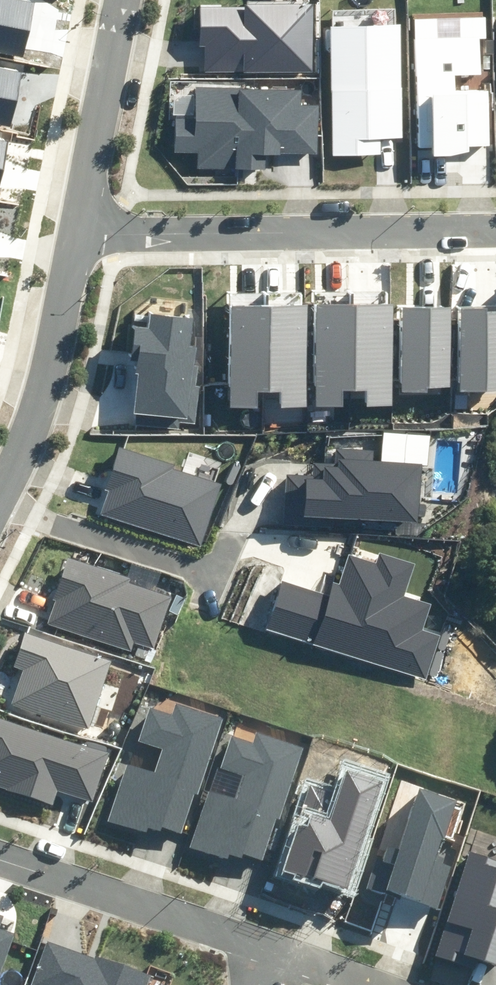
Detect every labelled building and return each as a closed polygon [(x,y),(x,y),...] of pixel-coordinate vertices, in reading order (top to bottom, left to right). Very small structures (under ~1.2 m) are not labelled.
[(23,57),(34,1),(29,0),(0,0),(0,53),(23,57)] [(205,71),(316,70),(316,4),(200,5),(200,45),(205,46),(205,71)] [(434,153),(470,152),(469,144),(490,144),(489,90),(456,91),(456,75),(481,74),(480,38),(487,38),(487,16),(460,17),(460,37),(437,38),(436,20),(415,20),(418,147),(433,147),(434,153)] [(334,155),(380,155),(379,140),(402,139),(400,25),(332,26),(334,155)] [(10,126),(20,72),(0,69),(0,124),(10,126)] [(197,168),(267,170),(267,153),(317,155),(319,105),(300,104),(301,90),(196,87),(195,117),(176,117),(175,153),(197,154),(197,168)] [(366,406),(393,406),(392,304),(315,304),(316,406),(343,405),(343,390),(366,390),(366,406)] [(281,409),(308,408),(307,305),(231,306),(233,408),(257,407),(257,392),(280,392),(281,409)] [(495,391),(495,308),(460,307),(458,390),(495,391)] [(427,388),(451,388),(451,309),(403,309),(403,393),(427,393),(427,388)] [(180,423),(195,425),(201,386),(196,385),(199,366),(193,365),(196,348),(188,347),(192,319),(151,313),(149,328),(136,326),(131,360),(137,361),(135,374),(140,374),(134,413),(138,414),(137,424),(179,430),(180,423)] [(101,513),(202,546),(222,485),(173,469),(174,465),(119,447),(105,490),(108,492),(101,513)] [(288,475),(285,524),(331,526),(331,518),(418,522),(421,464),(382,462),(383,450),(337,448),(336,461),(315,460),(314,476),(288,475)] [(281,583),(266,630),(427,678),(440,635),(423,630),(431,605),(404,597),(415,564),(380,553),(377,563),(351,555),(342,584),(335,582),(330,598),(281,583)] [(135,642),(154,648),(172,597),(130,583),(131,579),(67,557),(52,599),(57,601),(49,624),(131,652),(135,642)] [(10,704),(87,729),(110,661),(24,632),(13,666),(22,669),(10,704)] [(108,820),(146,832),(148,827),(161,831),(163,827),(180,833),(193,794),(199,796),(224,718),(177,702),(173,715),(151,708),(140,742),(163,750),(157,769),(128,759),(108,820)] [(54,804),(59,789),(94,800),(110,752),(0,716),(0,787),(54,804)] [(246,854),(264,860),(277,818),(280,819),(303,748),(256,733),(253,742),(231,735),(220,769),(244,777),(237,801),(208,792),(190,848),(228,861),(230,856),(244,860),(246,854)] [(283,868),(350,888),(384,779),(345,767),(338,791),(309,782),(283,868)] [(368,884),(440,909),(455,868),(442,864),(444,857),(436,854),(455,799),(419,786),(398,847),(389,844),(385,855),(379,853),(368,884)] [(495,963),(495,859),(472,852),(439,956),(471,966),(474,957),(495,963)] [(15,935),(0,929),(0,976),(15,935)] [(152,974),(97,954),(94,960),(45,942),(29,984),(148,984),(152,974)]
